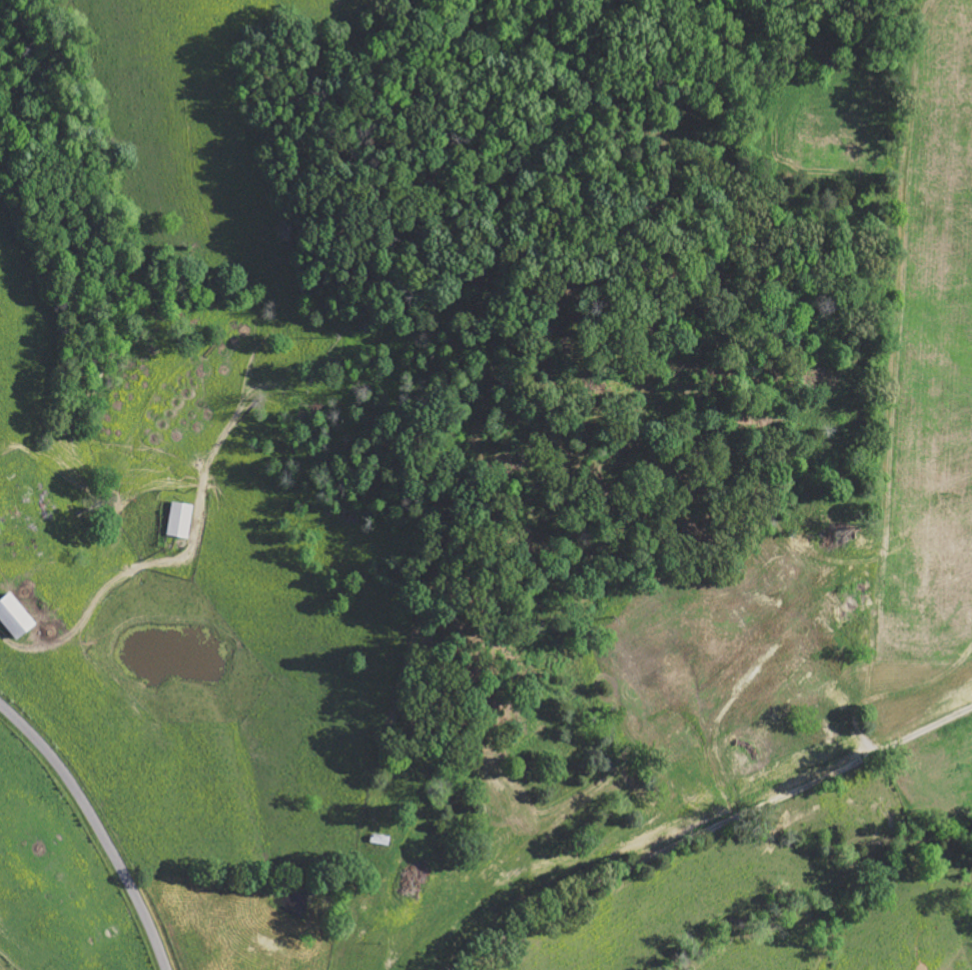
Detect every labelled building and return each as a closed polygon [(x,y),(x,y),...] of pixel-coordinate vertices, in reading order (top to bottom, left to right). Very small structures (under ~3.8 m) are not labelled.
[(169,536),(191,538),(194,504),(172,502),(169,536)] [(18,641),(39,624),(13,592),(0,602),(0,618),(18,641)]
